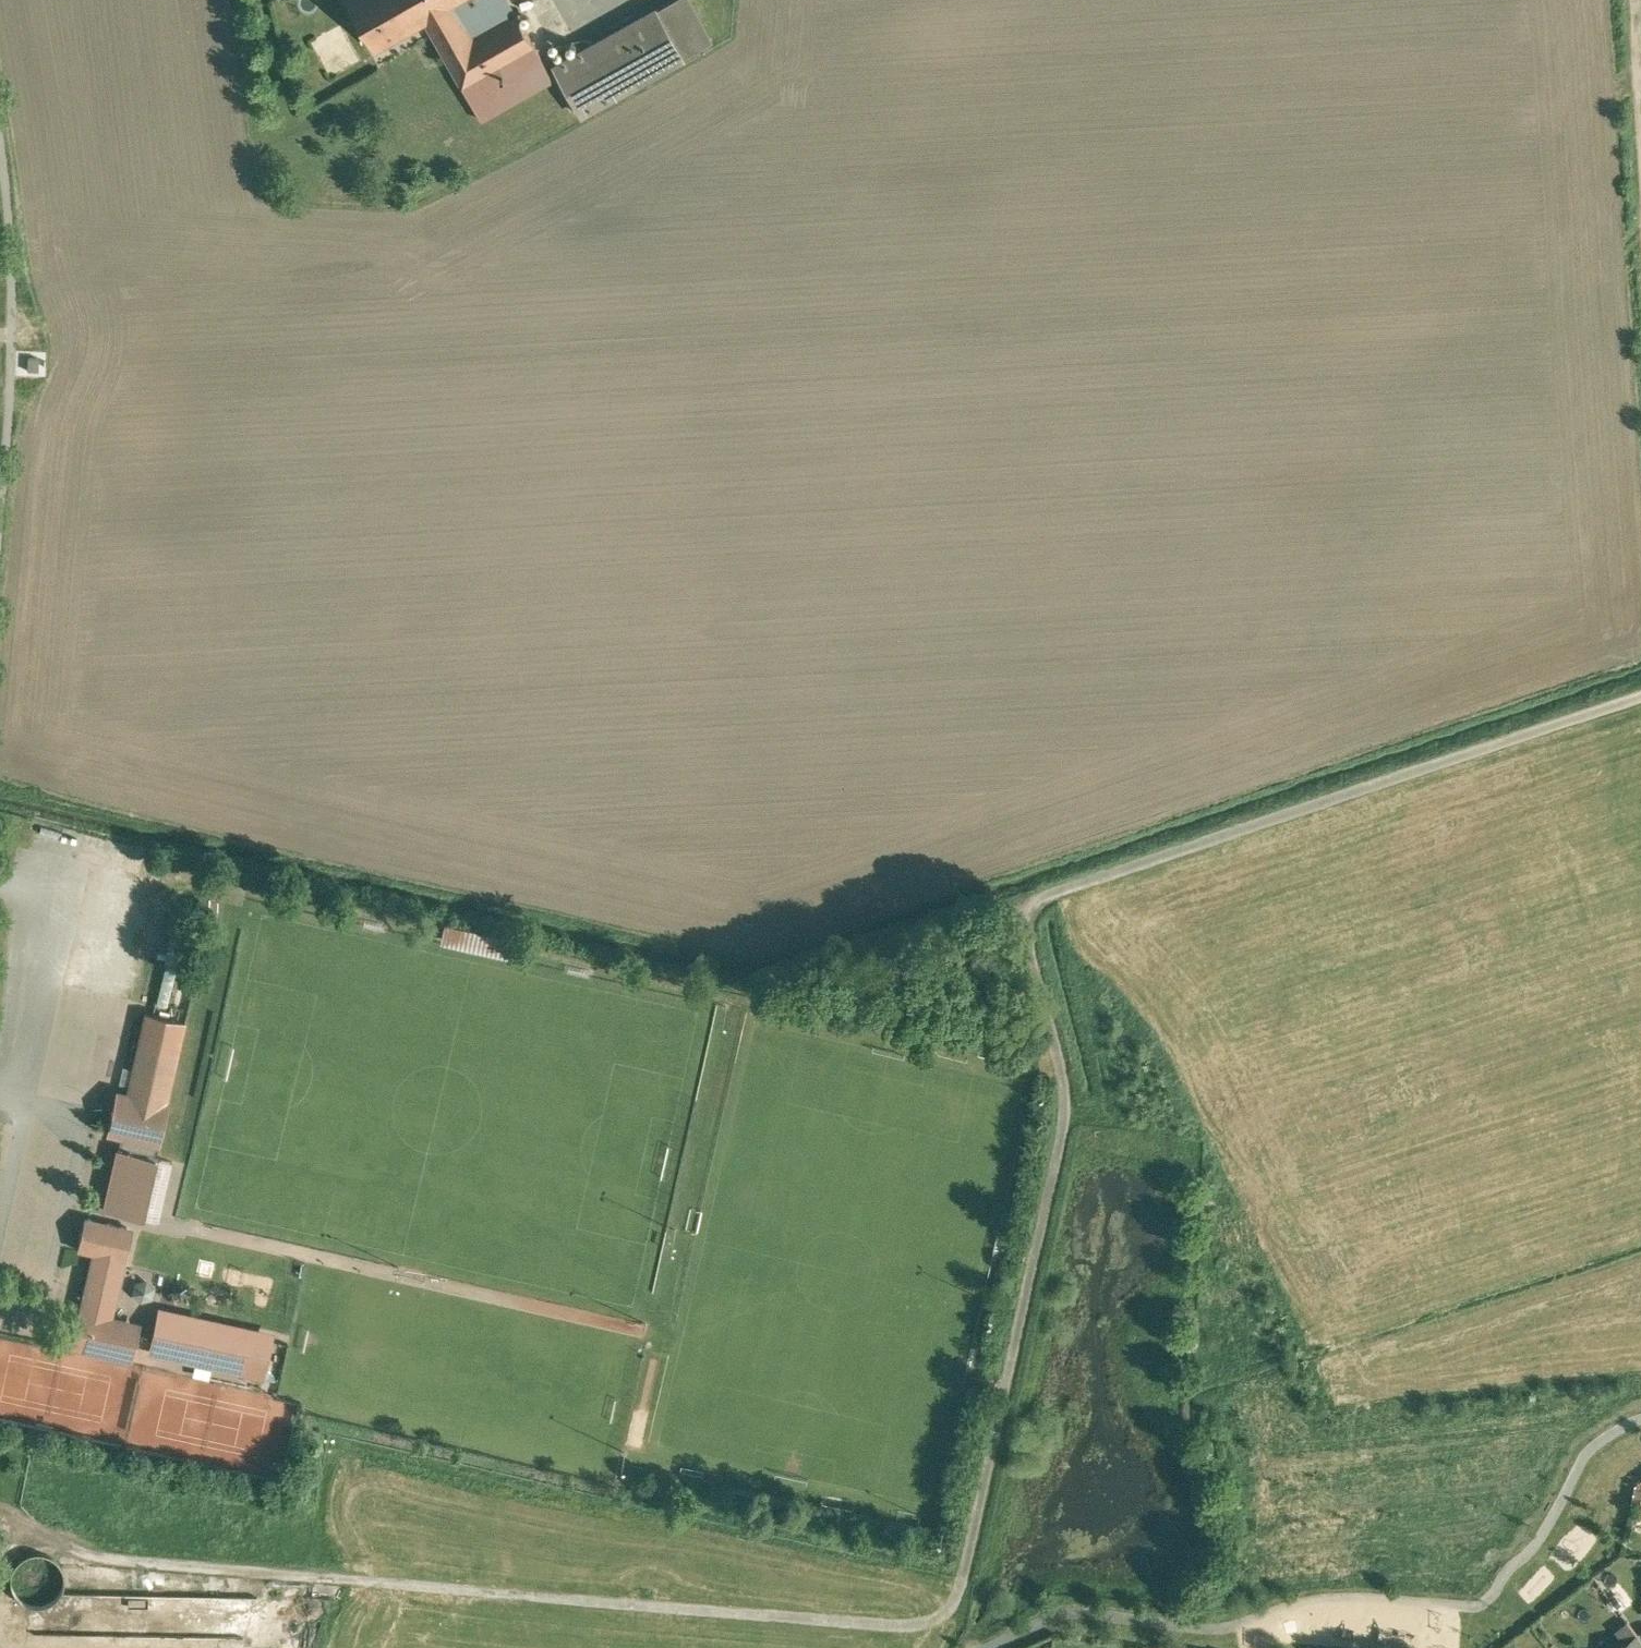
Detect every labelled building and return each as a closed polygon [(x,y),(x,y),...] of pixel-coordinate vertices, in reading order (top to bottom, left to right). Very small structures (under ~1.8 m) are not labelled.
[(377,49),(426,21),(435,16),(426,0),(350,0),(377,49)] [(435,16),(456,4),(463,0),(426,0),(435,16)] [(456,4),(474,37),(517,13),(510,0),(463,0),(456,4)] [(657,9),(684,58),(712,42),(711,40),(694,10),(689,0),(673,0),(657,9)] [(705,3),(694,10),(711,40),(723,34),(705,3)] [(517,13),(474,37),(456,4),(435,16),(426,21),(482,120),(553,79),(517,13)] [(657,8),(555,65),(582,115),(684,58),(657,9),(657,8)] [(442,924),(440,944),(511,952),(513,932),(442,924)] [(146,1014),(128,1094),(117,1092),(108,1133),(121,1136),(119,1148),(143,1154),(143,1155),(155,1158),(168,1103),(166,1103),(184,1022),(146,1014)] [(143,1154),(119,1148),(106,1203),(131,1208),(143,1155),(143,1154)] [(126,1227),(85,1217),(77,1250),(94,1254),(74,1342),(133,1356),(139,1330),(105,1322),(126,1227)] [(250,1337),(157,1316),(150,1346),(243,1366),(250,1337)] [(63,1591),(65,1581),(63,1571),(57,1562),(48,1556),(37,1554),(27,1557),(18,1563),(13,1572),(11,1582),(13,1592),(19,1601),(28,1607),(39,1609),(49,1606),(57,1600),(63,1591)] [(132,1635),(254,1637),(255,1596),(133,1594),(132,1635)] [(1635,1632),(1613,1647),(1640,1647),(1640,1641),(1635,1632)]
